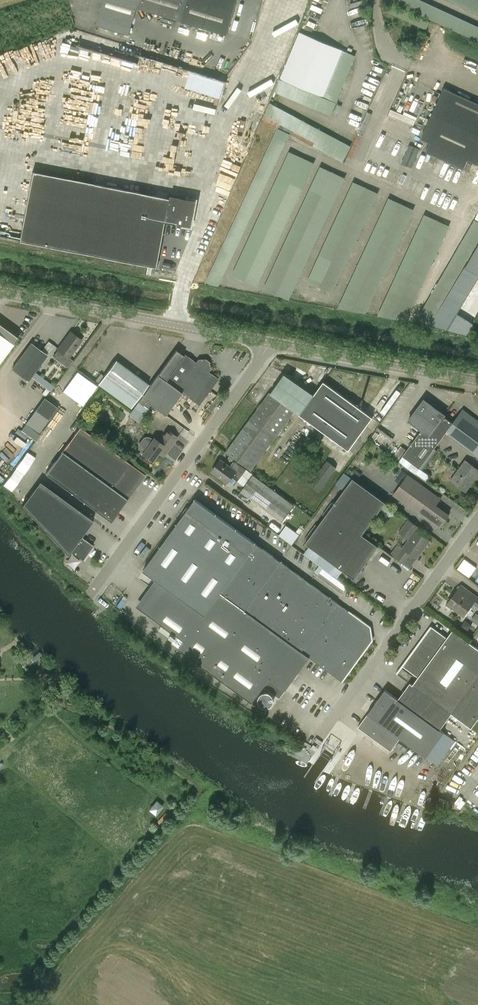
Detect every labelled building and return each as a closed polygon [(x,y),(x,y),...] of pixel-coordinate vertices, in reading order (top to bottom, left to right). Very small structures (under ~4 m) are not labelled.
[(137,8),(179,21),(186,0),(104,0),(88,51),(121,61),(137,8)] [(179,21),(224,35),(235,0),(186,0),(179,21)] [(477,15),(477,0),(443,0),(477,15)] [(300,33),(281,79),(324,97),(343,51),(300,33)] [(189,69),(184,87),(221,97),(226,78),(165,61),(164,62),(189,69)] [(444,88),(421,139),(430,143),(426,152),(464,169),(468,161),(477,165),(477,103),(444,88)] [(268,104),(263,115),(293,130),(290,136),(343,160),(351,142),(268,104)] [(208,282),(221,287),(286,131),(273,126),(208,282)] [(262,286),(311,160),(284,149),(234,275),(262,286)] [(316,164),(264,289),(290,300),(342,175),(316,164)] [(158,268),(166,221),(191,226),(196,201),(171,196),(171,198),(32,172),(19,241),(158,268)] [(307,282),(333,293),(376,191),(350,180),(307,282)] [(340,305),(366,316),(411,207),(385,196),(340,305)] [(419,212),(380,314),(407,324),(446,222),(419,212)] [(469,262),(477,267),(477,260),(472,257),(469,262)] [(469,262),(466,267),(477,275),(477,267),(469,262)] [(461,275),(476,284),(477,281),(477,278),(464,269),(461,275)] [(461,275),(457,280),(473,289),(476,284),(461,275)] [(457,280),(454,285),(470,294),(473,289),(457,280)] [(454,285),(451,290),(466,300),(470,294),(454,285)] [(451,290),(448,296),(463,305),(466,300),(451,290)] [(445,300),(460,309),(463,305),(448,296),(445,300)] [(442,305),(457,314),(460,309),(445,300),(442,305)] [(430,325),(457,333),(465,318),(457,314),(442,305),(430,325)] [(473,323),(465,318),(457,333),(466,335),(473,323)] [(18,338),(0,325),(0,363),(18,338)] [(58,350),(53,356),(67,367),(73,360),(69,357),(81,340),(71,332),(58,350)] [(46,353),(54,345),(48,340),(41,348),(46,353)] [(29,380),(46,356),(30,344),(12,368),(29,380)] [(158,375),(141,397),(138,401),(143,404),(145,401),(159,410),(155,416),(161,421),(165,415),(182,393),(187,396),(184,400),(196,409),(199,404),(210,413),(221,399),(208,389),(215,379),(207,373),(208,370),(207,365),(203,363),(198,363),(196,365),(183,356),(176,350),(158,375)] [(110,369),(104,377),(98,384),(130,408),(136,401),(148,384),(116,360),(112,358),(106,366),(110,369)] [(373,417),(324,382),(300,415),(349,450),(373,417)] [(295,411),(270,393),(226,452),(251,471),(295,411)] [(44,397),(35,411),(26,424),(40,434),(58,407),(44,397)] [(421,431),(403,456),(399,461),(418,475),(426,481),(429,477),(429,474),(420,468),(446,433),(453,423),(444,416),(445,415),(438,410),(438,407),(434,404),(431,405),(424,399),(408,421),(421,431)] [(132,407),(128,415),(137,419),(141,412),(132,407)] [(446,433),(477,457),(477,420),(463,409),(453,423),(446,433)] [(80,427),(60,454),(125,502),(145,475),(128,463),(80,427)] [(154,438),(153,439),(150,437),(148,437),(146,437),(143,437),(139,444),(139,446),(140,448),(144,452),(142,454),(152,461),(158,453),(163,456),(172,444),(173,445),(178,437),(167,429),(162,436),(163,437),(160,442),(154,438)] [(125,502),(60,454),(45,474),(110,522),(125,502)] [(22,456),(4,480),(10,484),(28,461),(22,456)] [(234,461),(230,467),(220,460),(212,471),(228,483),(232,477),(238,481),(246,470),(234,461)] [(465,460),(450,480),(466,492),(477,476),(477,469),(465,460)] [(320,491),(336,468),(327,461),(310,484),(320,491)] [(434,494),(408,475),(393,495),(439,529),(449,515),(429,501),(434,494)] [(253,476),(241,492),(242,492),(282,522),(294,506),(253,476)] [(353,478),(342,494),(329,511),(306,543),(346,573),(355,579),(378,546),(362,534),(386,502),(353,478)] [(93,545),(81,537),(93,520),(40,481),(22,505),(67,555),(70,551),(82,560),(93,545)] [(372,641),(367,637),(369,635),(368,633),(366,632),(370,627),(257,544),(256,544),(195,500),(143,571),(164,585),(144,612),(185,642),(179,650),(252,703),(264,687),(279,697),(290,682),(298,671),(283,660),(294,646),(309,658),(342,682),(372,641)] [(391,553),(404,564),(411,554),(417,559),(418,558),(430,542),(416,531),(418,528),(408,520),(400,532),(409,539),(403,547),(402,548),(398,544),(391,553)] [(461,585),(448,604),(464,615),(473,603),(477,606),(477,598),(461,585)] [(438,716),(444,708),(471,728),(477,719),(477,649),(453,630),(447,638),(432,627),(403,666),(418,677),(413,685),(410,683),(404,691),(438,716)] [(412,676),(402,668),(398,674),(408,681),(412,676)] [(432,724),(438,716),(404,691),(398,700),(385,690),(357,727),(389,750),(398,737),(427,758),(427,757),(436,765),(455,740),(432,724)] [(148,808),(155,814),(163,806),(156,800),(148,808)]
